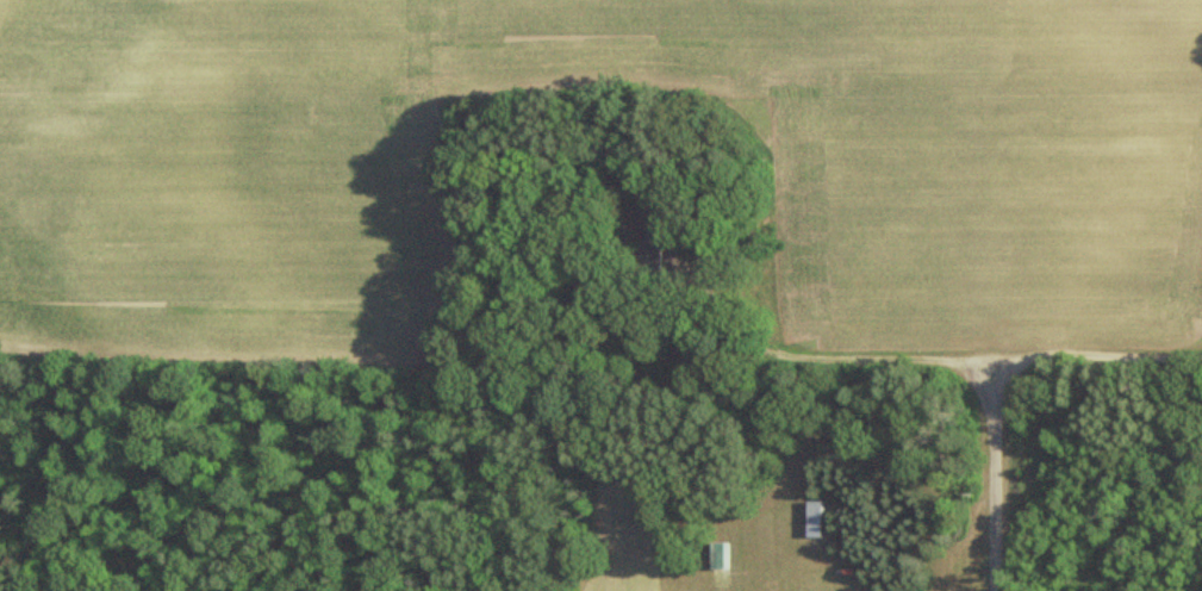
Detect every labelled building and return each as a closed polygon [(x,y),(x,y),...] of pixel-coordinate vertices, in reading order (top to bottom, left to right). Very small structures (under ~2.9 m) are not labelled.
[(802,537),(817,537),(817,501),(802,501),(802,537)]
